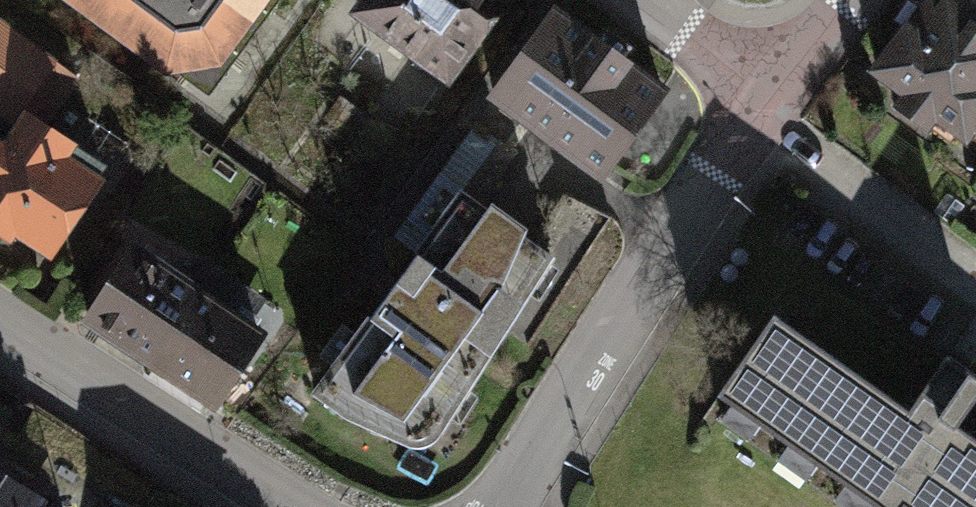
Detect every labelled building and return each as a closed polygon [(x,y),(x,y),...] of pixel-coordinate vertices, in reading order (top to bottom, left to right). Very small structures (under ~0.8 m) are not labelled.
[(293,0),(62,0),(215,109),(293,0)] [(448,81),(507,0),(353,0),(347,8),(448,81)] [(485,93),(604,178),(672,82),(558,0),(551,0),(485,93)] [(966,138),(975,125),(975,5),(969,0),(919,0),(870,65),(966,138)] [(80,77),(56,59),(57,57),(0,15),(0,114),(9,120),(21,102),(50,121),(80,77)] [(370,113),(340,93),(323,119),(353,138),(370,113)] [(105,158),(50,121),(21,102),(9,120),(0,135),(0,233),(8,239),(13,232),(52,255),(103,173),(97,169),(105,158)] [(459,180),(309,389),(339,410),(407,443),(418,444),(426,442),(434,436),(442,428),(555,251),(522,229),(527,219),(490,193),(485,199),(459,180)] [(129,238),(77,320),(215,408),(267,326),(129,238)] [(958,419),(975,393),(975,365),(946,344),(910,396),(774,302),(714,387),(887,506),(905,506),(907,504),(911,506),(975,506),(975,431),(958,419)] [(0,467),(0,506),(43,506),(39,504),(45,496),(0,467)]
